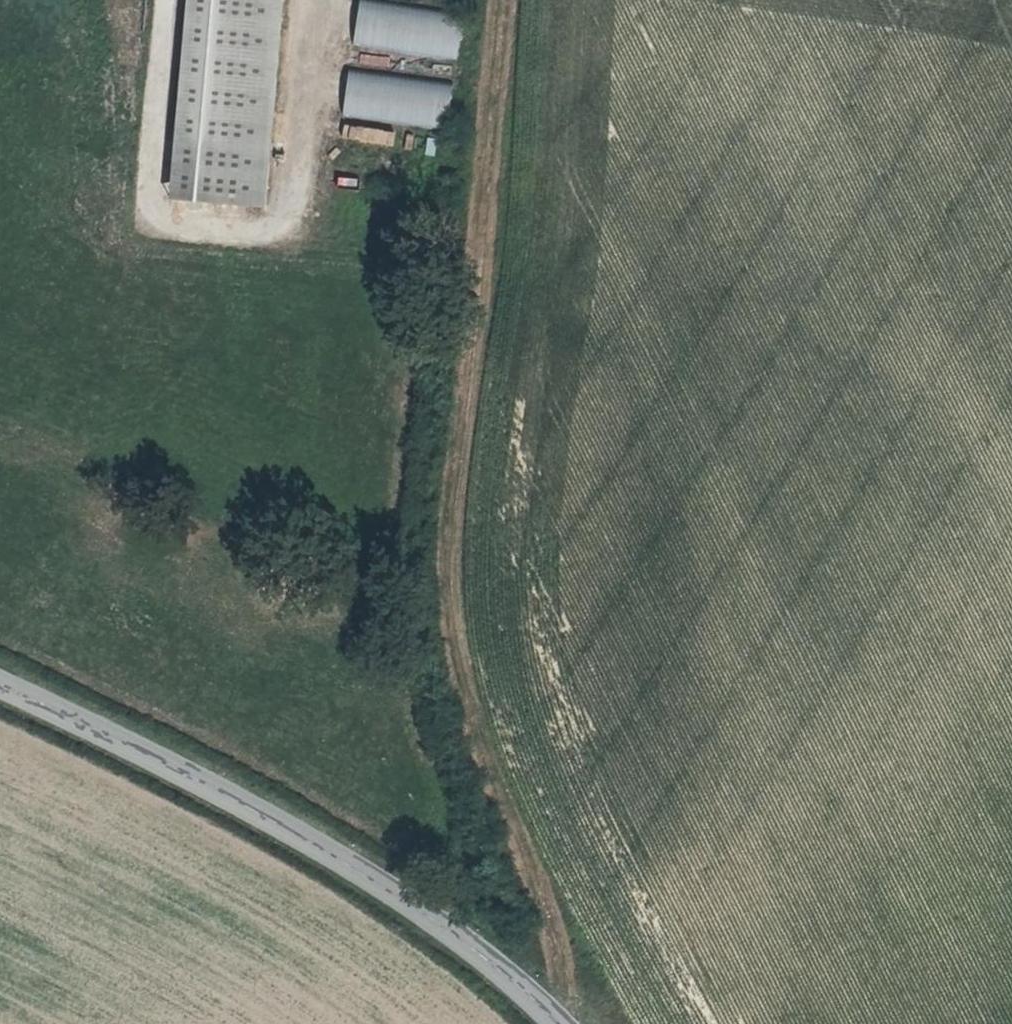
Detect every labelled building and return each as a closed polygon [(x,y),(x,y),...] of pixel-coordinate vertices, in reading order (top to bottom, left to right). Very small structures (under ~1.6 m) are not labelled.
[(280,0),(180,0),(168,198),(267,204),(280,0)] [(350,46),(454,59),(460,13),(365,0),(357,0),(350,46)] [(344,71),(340,117),(446,127),(450,80),(344,71)]
